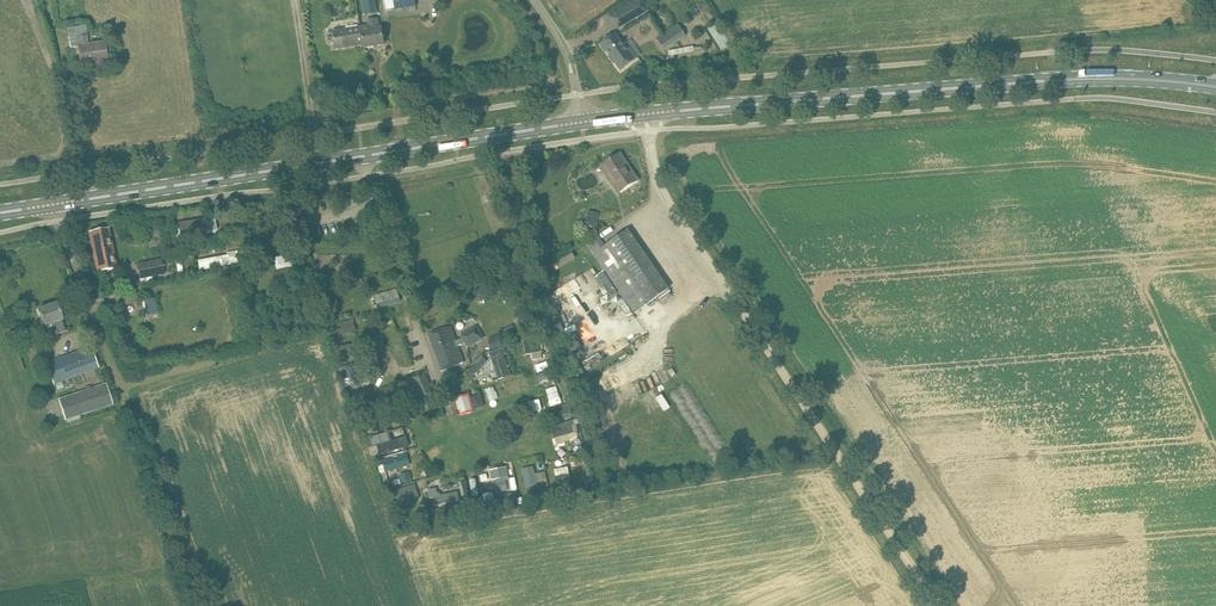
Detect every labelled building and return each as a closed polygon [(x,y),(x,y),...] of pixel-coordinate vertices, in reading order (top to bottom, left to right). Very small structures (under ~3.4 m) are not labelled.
[(364,15),(377,13),(375,0),(362,0),(364,15)] [(395,10),(416,7),(415,0),(394,0),(395,10)] [(639,0),(632,0),(608,14),(618,30),(640,16),(640,15),(646,11),(639,0)] [(688,8),(694,17),(699,14),(693,5),(688,8)] [(369,26),(362,27),(364,44),(364,45),(365,47),(384,44),(382,28),(379,28),(378,19),(368,20),(369,26)] [(88,45),(85,25),(68,28),(71,48),(78,47),(81,66),(107,62),(104,42),(88,45)] [(678,25),(657,38),(664,50),(686,36),(678,25)] [(362,26),(333,31),(336,49),(364,45),(364,47),(365,47),(364,45),(364,44),(362,27),(362,26)] [(624,45),(615,33),(601,44),(620,70),(638,57),(627,42),(624,45)] [(620,153),(601,166),(619,193),(638,180),(620,153)] [(588,211),(585,225),(596,228),(599,214),(588,211)] [(215,232),(214,218),(178,223),(179,228),(175,228),(176,238),(215,232)] [(550,228),(541,227),(539,236),(548,238),(550,228)] [(108,229),(91,232),(99,272),(116,268),(108,229)] [(594,231),(584,237),(582,239),(634,314),(669,289),(627,230),(604,247),(594,231)] [(198,261),(200,270),(237,263),(235,251),(226,253),(227,256),(223,257),(223,256),(198,261)] [(274,273),(275,280),(280,279),(280,280),(293,277),(291,267),(298,266),(296,254),(275,258),(278,272),(274,273)] [(136,264),(140,279),(164,274),(161,259),(136,264)] [(604,273),(598,277),(612,297),(617,293),(604,273)] [(98,282),(91,284),(93,295),(101,294),(98,282)] [(378,307),(401,301),(397,290),(375,296),(378,307)] [(153,301),(144,303),(146,317),(157,314),(153,301)] [(57,304),(39,310),(44,326),(43,326),(47,338),(57,334),(66,331),(62,320),(62,319),(57,304)] [(356,331),(353,319),(339,323),(342,334),(356,331)] [(456,341),(455,337),(451,326),(429,334),(442,371),(464,362),(458,346),(465,344),(466,346),(467,346),(468,347),(483,339),(477,327),(476,328),(475,327),(460,335),(462,338),(456,341)] [(494,350),(489,352),(501,379),(515,373),(498,335),(489,339),(494,350)] [(341,362),(355,359),(351,344),(338,347),(341,362)] [(91,347),(80,351),(47,364),(54,383),(98,367),(91,347)] [(475,367),(469,369),(471,375),(477,373),(487,361),(482,355),(473,362),(475,367)] [(340,368),(348,391),(364,386),(356,362),(340,368)] [(419,404),(434,399),(423,370),(408,376),(419,404)] [(538,375),(540,381),(547,379),(545,373),(538,375)] [(505,382),(507,388),(519,385),(517,379),(505,382)] [(106,384),(59,399),(66,420),(67,420),(80,415),(113,405),(106,384)] [(489,402),(499,398),(494,384),(483,388),(489,402)] [(464,415),(484,406),(480,395),(474,397),(472,392),(457,398),(464,415)] [(530,401),(532,411),(544,408),(541,398),(530,401)] [(559,424),(561,429),(552,431),(555,445),(580,439),(576,420),(559,424)] [(375,436),(381,454),(410,446),(405,427),(375,436)] [(383,486),(413,478),(411,471),(399,474),(400,477),(390,480),(388,472),(411,466),(407,448),(381,455),(383,463),(377,465),(383,486)] [(446,463),(447,473),(459,473),(458,463),(446,463)] [(495,493),(517,489),(515,477),(510,478),(508,466),(491,469),(495,493)] [(536,466),(522,468),(527,497),(540,495),(536,466)] [(558,484),(572,481),(569,466),(554,469),(558,484)] [(431,505),(461,501),(458,484),(428,488),(431,505)] [(419,486),(396,488),(397,504),(420,502),(419,486)]
